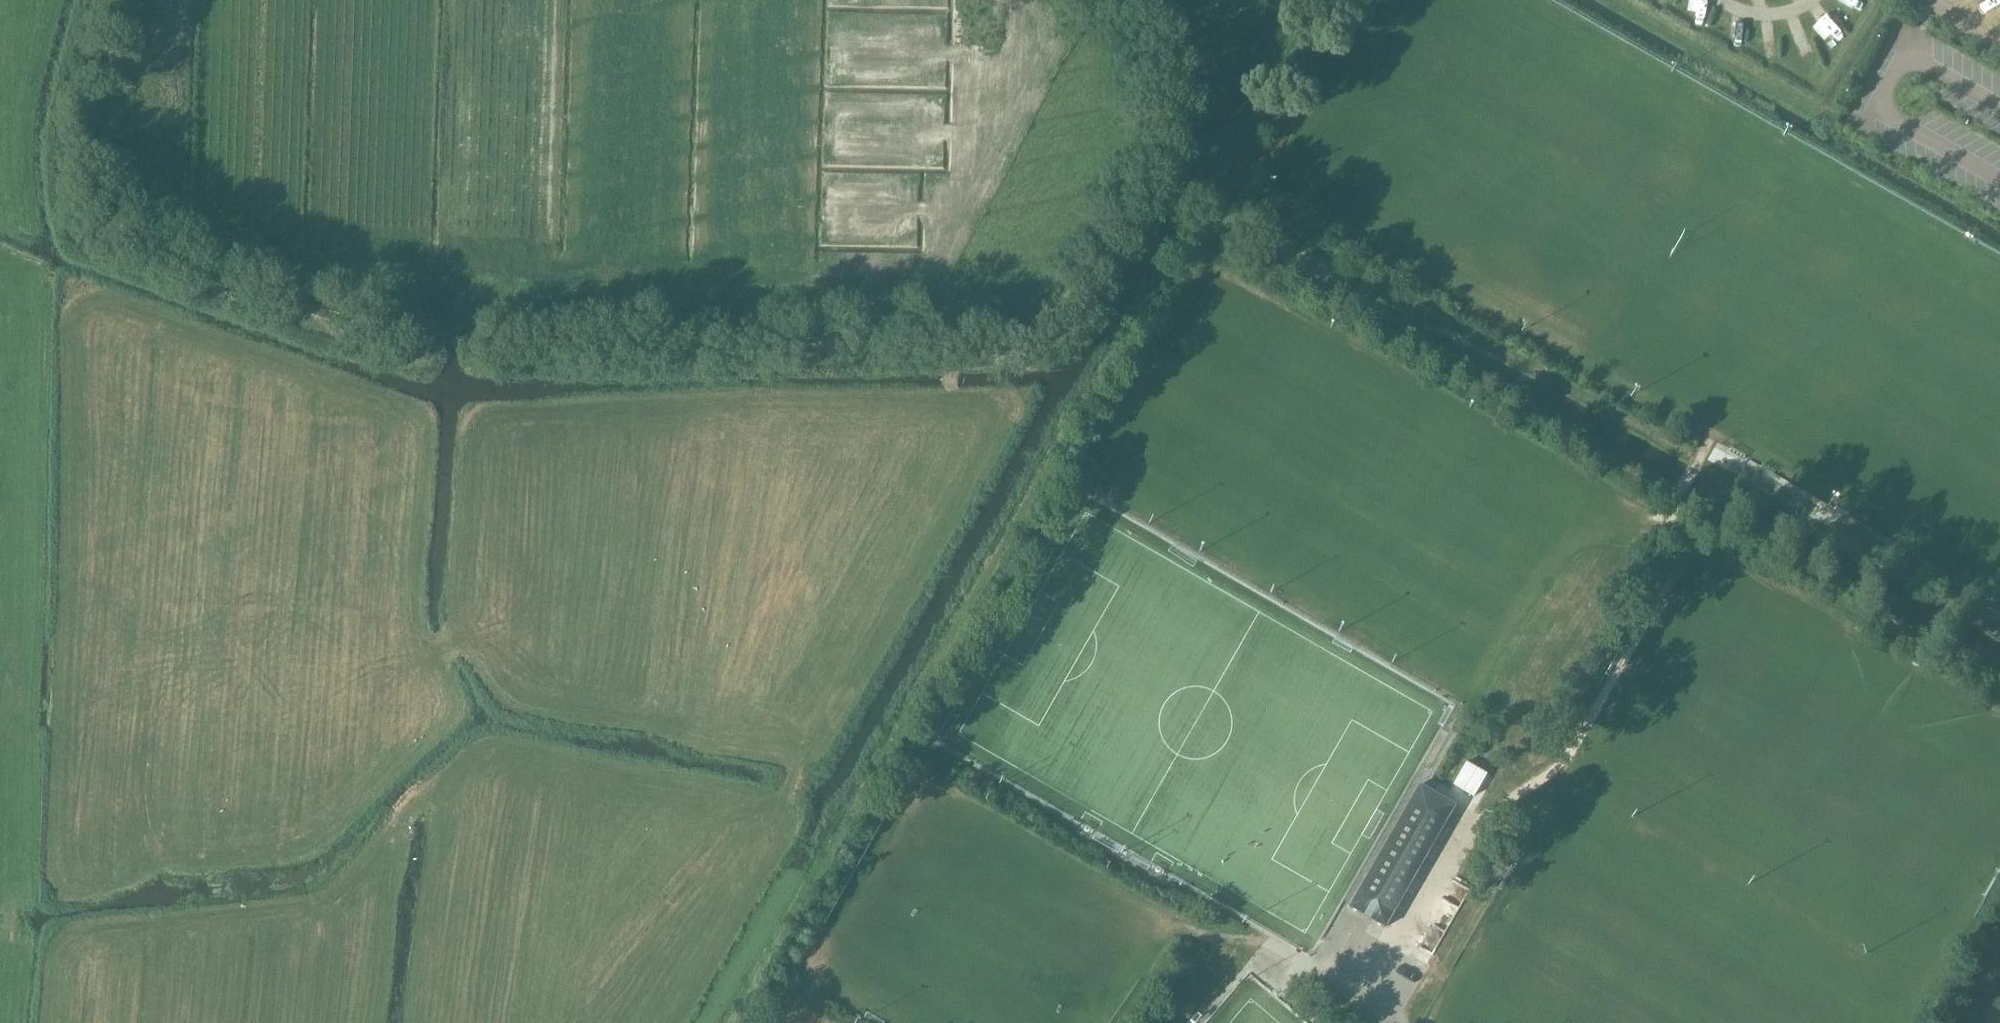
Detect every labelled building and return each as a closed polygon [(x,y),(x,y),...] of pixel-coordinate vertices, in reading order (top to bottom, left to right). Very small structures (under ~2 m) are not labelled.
[(1349,908),(1384,928),(1455,806),(1419,785),(1349,908)]
